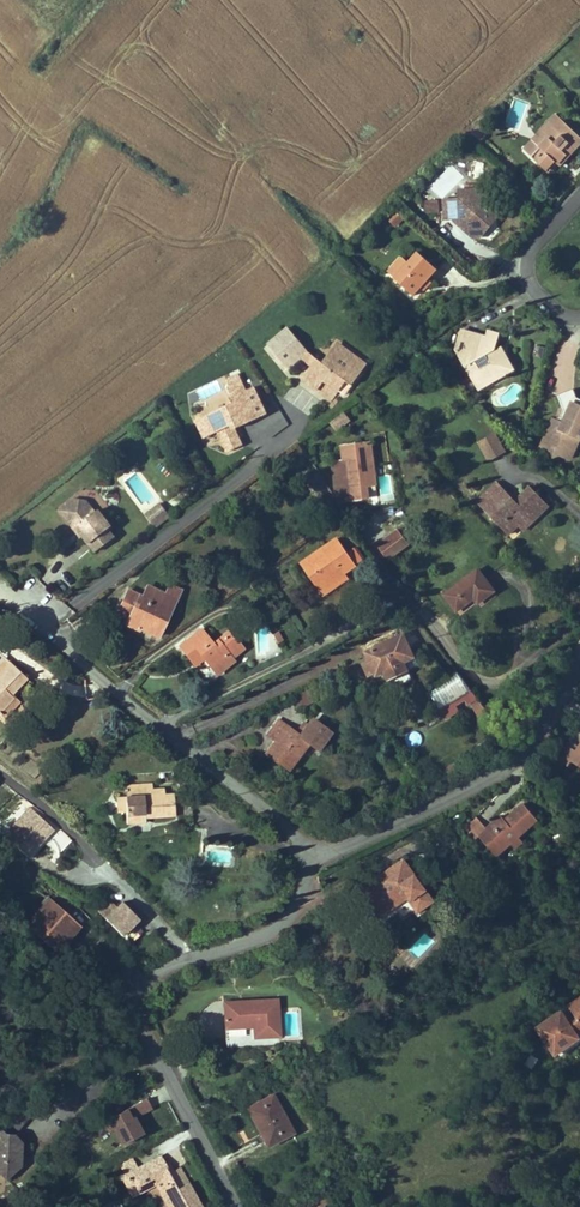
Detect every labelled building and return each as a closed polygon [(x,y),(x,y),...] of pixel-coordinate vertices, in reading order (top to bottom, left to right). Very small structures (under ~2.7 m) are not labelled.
[(579,144),(579,136),(556,114),(524,149),(546,170),(555,161),(557,164),(566,155),(568,157),(576,149),(579,144)] [(560,166),(568,157),(566,155),(557,164),(560,166)] [(549,173),(557,164),(555,161),(546,170),(549,173)] [(486,208),(486,200),(485,189),(472,189),(472,185),(464,186),(464,190),(461,190),(461,199),(444,199),(445,219),(457,218),(456,211),(466,210),(466,215),(462,215),(463,228),(474,228),(481,235),(491,224),(490,208),(486,208)] [(439,211),(438,200),(426,201),(427,212),(439,211)] [(496,218),(495,208),(486,200),(486,208),(490,208),(491,224),(496,218)] [(463,228),(462,215),(466,215),(466,210),(456,211),(457,218),(457,223),(463,228)] [(481,235),(474,228),(463,228),(473,238),(479,237),(481,235)] [(428,279),(437,269),(418,252),(409,262),(395,278),(394,278),(413,296),(421,287),(428,279)] [(395,278),(409,262),(402,256),(388,272),(395,278)] [(424,290),(432,282),(428,279),(421,287),(424,290)] [(287,329),(269,344),(272,348),(271,349),(288,368),(302,357),(312,365),(302,379),(332,401),(340,391),(345,395),(367,365),(347,350),(339,361),(331,356),(329,354),(322,363),(291,331),(290,332),(287,329)] [(505,357),(499,347),(495,350),(499,335),(487,331),(485,337),(475,334),(474,337),(467,335),(467,332),(461,330),(455,350),(470,375),(475,372),(481,382),(489,377),(492,378),(509,368),(504,359),(505,357)] [(331,356),(339,361),(347,350),(339,345),(331,356)] [(478,390),(512,370),(505,357),(504,359),(509,368),(492,378),(489,377),(481,382),(475,372),(470,375),(478,390)] [(232,425),(237,422),(239,427),(266,414),(254,387),(195,418),(205,438),(219,431),(228,452),(242,445),(234,429),(232,425)] [(577,397),(574,389),(557,395),(562,410),(568,413),(564,420),(559,418),(554,419),(542,446),(552,450),(554,457),(560,454),(570,459),(579,438),(579,398),(577,397)] [(349,421),(344,413),(332,423),(337,430),(349,421)] [(504,452),(492,430),(478,438),(490,460),(504,452)] [(375,484),(371,443),(342,446),(344,460),(331,461),(335,496),(338,500),(349,498),(349,496),(352,496),(353,499),(367,497),(366,486),(375,484)] [(379,498),(392,498),(391,475),(379,475),(379,498)] [(498,501),(507,492),(497,482),(489,491),(498,501)] [(542,512),(537,506),(544,500),(531,487),(516,501),(507,492),(498,501),(489,491),(477,502),(487,513),(490,510),(498,518),(495,521),(508,535),(518,525),(528,515),(533,520),(542,512)] [(63,515),(73,507),(74,499),(60,510),(63,515)] [(103,521),(106,519),(99,510),(96,512),(91,516),(85,508),(86,500),(75,499),(74,499),(73,507),(63,515),(75,530),(77,528),(83,536),(96,552),(115,537),(108,529),(103,521)] [(96,512),(86,500),(85,508),(91,516),(96,512)] [(549,505),(544,500),(537,506),(542,512),(549,505)] [(149,519),(164,508),(160,503),(146,515),(149,519)] [(170,517),(164,508),(149,519),(156,528),(170,517)] [(498,518),(490,510),(487,513),(495,521),(498,518)] [(523,531),(533,520),(528,515),(518,525),(523,531)] [(112,526),(106,519),(103,521),(108,529),(112,526)] [(83,536),(77,528),(75,530),(81,538),(83,536)] [(408,544),(398,531),(378,545),(388,559),(408,544)] [(347,555),(337,539),(302,563),(321,590),(332,582),(335,587),(348,578),(344,573),(355,566),(347,555)] [(363,561),(355,550),(347,555),(355,566),(363,561)] [(478,603),(494,591),(478,570),(444,595),(456,611),(471,600),(470,598),(473,596),(474,598),(478,603)] [(324,595),(335,587),(332,582),(321,590),(324,595)] [(158,637),(179,589),(169,585),(165,595),(147,586),(142,597),(128,590),(117,613),(128,619),(126,624),(139,630),(139,628),(145,616),(153,619),(147,631),(158,637)] [(147,631),(153,619),(145,616),(139,628),(147,631)] [(258,649),(274,648),(272,626),(257,627),(258,649)] [(231,657),(243,648),(229,631),(217,640),(213,635),(208,639),(201,630),(180,646),(192,662),(201,655),(204,658),(217,674),(233,660),(231,657)] [(404,662),(414,657),(403,634),(366,652),(370,660),(363,663),(370,677),(376,673),(377,675),(385,671),(389,681),(391,680),(395,688),(412,679),(404,662)] [(195,665),(204,658),(201,655),(192,662),(195,665)] [(5,697),(8,694),(10,696),(27,678),(10,663),(0,673),(0,716),(11,726),(28,711),(20,704),(14,698),(13,699),(10,702),(5,697)] [(498,725),(457,672),(430,688),(439,702),(436,703),(440,711),(446,719),(458,711),(455,705),(453,702),(464,695),(466,698),(468,702),(470,701),(487,731),(498,725)] [(318,700),(312,688),(296,697),(301,708),(318,700)] [(455,705),(466,698),(464,695),(453,702),(455,705)] [(33,706),(25,699),(20,704),(28,711),(33,706)] [(288,769),(309,743),(317,749),(329,734),(311,721),(307,726),(304,723),(298,731),(301,734),(299,736),(278,720),(267,734),(276,741),(265,755),(278,765),(280,762),(288,769)] [(577,750),(569,745),(560,761),(569,766),(572,761),(579,766),(579,745),(577,750)] [(150,790),(149,784),(127,785),(127,797),(162,794),(162,789),(150,790)] [(175,806),(174,794),(162,794),(127,797),(116,797),(117,812),(126,812),(127,824),(139,823),(138,815),(144,814),(144,818),(192,815),(192,805),(175,806)] [(519,837),(538,820),(523,804),(505,820),(501,816),(486,829),(478,836),(479,837),(494,853),(508,840),(510,843),(514,848),(522,841),(519,837)] [(42,841),(53,829),(31,806),(14,822),(18,826),(22,830),(11,841),(27,857),(42,841)] [(486,829),(475,816),(462,828),(474,841),(479,837),(478,836),(486,829)] [(11,841),(22,830),(18,826),(6,837),(11,841)] [(46,844),(57,833),(53,829),(42,841),(46,844)] [(496,856),(510,843),(508,840),(494,853),(496,856)] [(431,903),(401,860),(374,880),(378,885),(371,889),(370,888),(358,896),(374,919),(406,896),(417,913),(431,903)] [(60,939),(76,921),(51,899),(27,926),(56,952),(64,943),(60,939)] [(138,919),(121,903),(116,908),(109,902),(98,913),(121,937),(138,919)] [(64,943),(79,925),(76,921),(60,939),(64,943)] [(278,999),(224,1002),(226,1047),(280,1044),(278,999)] [(538,1028),(555,1054),(579,1037),(579,999),(571,1006),(577,1015),(568,1021),(561,1012),(538,1028)] [(292,1133),(273,1095),(253,1106),(263,1124),(257,1127),(267,1146),(292,1133)] [(142,1134),(136,1121),(133,1123),(131,1119),(134,1117),(152,1108),(147,1099),(108,1119),(121,1145),(142,1134)] [(263,1124),(253,1106),(248,1108),(257,1127),(263,1124)] [(22,1143),(15,1136),(31,1117),(23,1109),(0,1120),(0,1174),(5,1179),(20,1166),(22,1143)] [(180,1169),(170,1175),(160,1157),(138,1168),(125,1175),(133,1189),(154,1178),(156,1183),(169,1206),(200,1206),(180,1169)] [(138,1168),(133,1158),(120,1165),(125,1175),(138,1168)] [(136,1194),(156,1183),(154,1178),(133,1189),(136,1194)] [(332,1200),(328,1192),(317,1198),(322,1206),(332,1200)] [(322,1206),(317,1198),(300,1206),(322,1206)]
